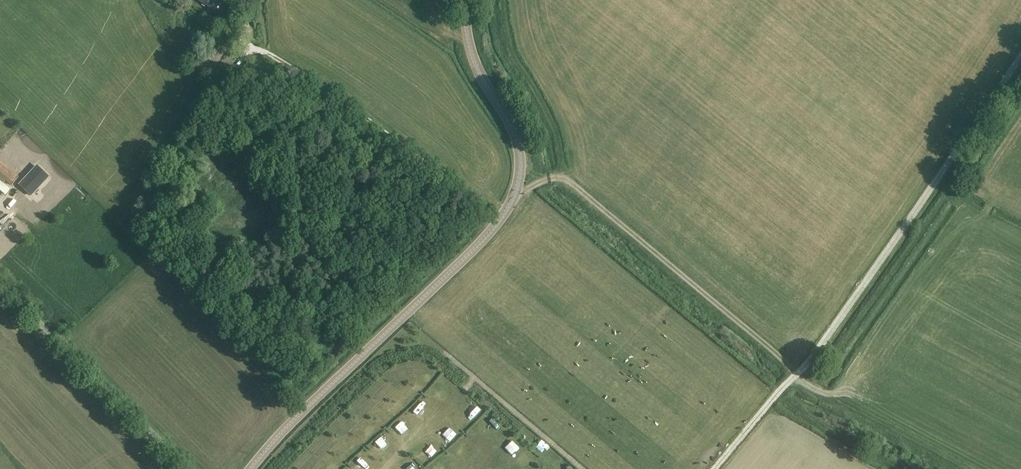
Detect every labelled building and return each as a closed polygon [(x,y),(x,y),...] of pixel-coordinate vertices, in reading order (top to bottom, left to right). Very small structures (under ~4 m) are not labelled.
[(215,11),(222,0),(198,0),(215,11)] [(230,47),(213,36),(195,62),(213,74),(230,47)] [(0,150),(0,176),(11,186),(19,177),(8,168),(11,165),(5,159),(7,157),(0,150)] [(31,197),(49,177),(37,165),(19,185),(31,197)] [(444,398),(450,390),(442,385),(437,393),(444,398)] [(467,399),(458,401),(459,410),(469,408),(467,399)] [(419,403),(413,408),(419,415),(425,410),(419,403)] [(387,412),(381,416),(386,424),(393,420),(387,412)] [(392,427),(403,438),(409,432),(399,421),(392,427)] [(481,434),(492,431),(489,421),(478,424),(481,434)] [(374,447),(381,454),(388,448),(382,441),(374,447)] [(510,441),(503,449),(512,456),(518,448),(510,441)]
